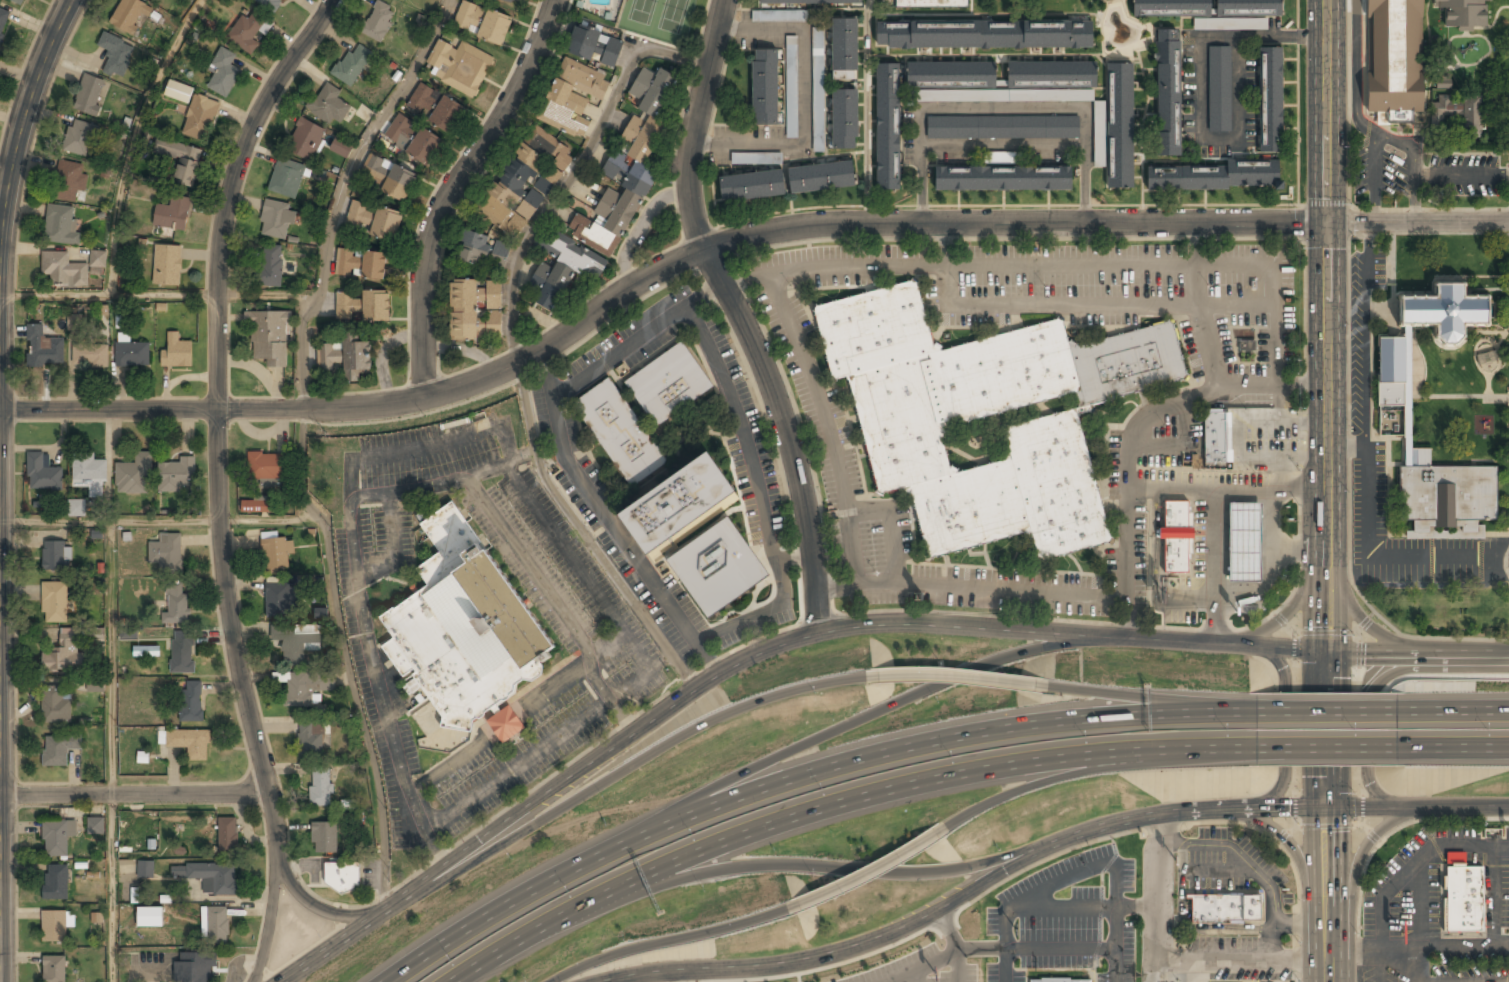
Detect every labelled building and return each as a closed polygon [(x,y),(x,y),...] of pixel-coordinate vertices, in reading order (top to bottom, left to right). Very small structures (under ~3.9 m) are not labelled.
[(138,0),(122,0),(109,22),(133,36),(150,7),(138,0)] [(274,13),(282,0),(254,0),(274,13)] [(398,10),(380,0),(377,0),(360,33),(380,43),(398,10)] [(512,18),(486,9),(486,8),(461,0),(452,28),(503,45),(512,18)] [(968,0),(896,0),(896,8),(968,8),(968,0)] [(1136,13),(1211,13),(1212,0),(1136,0),(1136,13)] [(1215,16),(1281,15),(1281,0),(1215,0),(1215,16)] [(1371,113),(1378,113),(1378,124),(1413,124),(1413,114),(1423,114),(1421,0),(1369,0),(1371,113)] [(1432,10),(1443,10),(1444,29),(1490,28),(1490,0),(1432,0),(1432,10)] [(11,12),(0,8),(0,45),(11,12)] [(272,23),(254,11),(248,19),(242,15),(226,38),(251,54),(272,23)] [(752,21),(804,21),(804,12),(752,12),(752,21)] [(857,19),(833,19),(833,80),(857,80),(857,19)] [(877,22),(876,48),(1092,48),(1092,22),(877,22)] [(565,54),(614,70),(624,41),(574,25),(565,54)] [(813,149),(823,149),(823,29),(813,29),(813,149)] [(97,47),(111,53),(104,71),(123,79),(136,46),(103,33),(97,47)] [(796,137),(797,37),(787,37),(787,137),(796,137)] [(460,42),(457,49),(437,39),(426,64),(441,70),(436,81),(475,99),(494,57),(460,42)] [(332,73),(349,87),(374,56),(357,42),(332,73)] [(1209,46),(1207,131),(1230,132),(1231,47),(1209,46)] [(1179,47),(1157,47),(1157,156),(1179,156),(1179,47)] [(237,76),(229,73),(238,55),(223,48),(204,87),(226,97),(237,76)] [(1282,49),(1261,49),(1261,152),(1282,152),(1282,49)] [(753,125),(777,125),(777,51),(753,51),(753,125)] [(603,108),(598,105),(611,84),(569,58),(531,118),(533,120),(474,213),(519,242),(603,108)] [(908,63),(908,86),(996,86),(996,64),(908,63)] [(1096,86),(1096,63),(1007,64),(1008,87),(1096,86)] [(899,190),(899,65),(876,65),(876,190),(899,190)] [(1133,65),(1107,65),(1106,104),(1096,104),(1095,166),(1108,166),(1108,188),(1132,189),(1133,65)] [(677,77),(659,68),(656,74),(641,67),(626,97),(625,97),(620,107),(633,113),(619,141),(630,146),(625,154),(613,148),(601,173),(625,185),(620,194),(607,188),(590,221),(575,213),(565,233),(613,257),(656,172),(644,166),(666,123),(656,118),(677,77)] [(75,112),(98,115),(104,78),(81,75),(75,112)] [(188,103),(193,86),(167,80),(163,97),(188,103)] [(342,93),(326,81),(306,108),(333,128),(349,107),(338,99),(342,93)] [(431,114),(427,122),(452,135),(466,106),(419,82),(409,102),(431,114)] [(857,150),(857,90),(832,90),(832,150),(857,150)] [(1090,102),(1090,92),(918,92),(918,102),(1090,102)] [(207,142),(219,102),(193,94),(182,135),(207,142)] [(1463,137),(1483,137),(1482,96),(1462,96),(1462,102),(1453,102),(1453,96),(1431,96),(1432,126),(1462,125),(1463,137)] [(284,147),(308,162),(326,131),(302,116),(284,147)] [(420,128),(419,130),(394,117),(383,141),(430,164),(442,139),(420,128)] [(87,157),(95,125),(71,119),(62,150),(87,157)] [(1079,119),(954,119),(954,138),(1079,138),(1079,119)] [(346,158),(352,146),(336,138),(330,149),(346,158)] [(173,183),(194,187),(202,149),(156,139),(153,154),(178,159),(173,183)] [(731,164),(782,164),(782,153),(731,152),(731,164)] [(417,174),(391,164),(392,163),(369,155),(362,176),(382,183),(379,193),(407,203),(417,174)] [(296,199),(305,166),(277,158),(268,191),(296,199)] [(81,173),(83,164),(59,160),(52,198),(75,203),(77,191),(84,192),(87,175),(81,173)] [(1227,166),(1147,167),(1148,189),(1280,187),(1279,160),(1227,160),(1227,166)] [(856,186),(853,161),(788,169),(791,193),(856,186)] [(1072,167),(935,167),(935,190),(1072,190),(1072,167)] [(785,197),(783,171),(719,176),(721,202),(785,197)] [(185,231),(190,199),(172,196),(170,206),(156,204),(153,226),(185,231)] [(365,211),(367,204),(352,200),(345,225),(359,229),(361,223),(369,225),(372,213),(365,211)] [(265,201),(258,234),(287,241),(294,207),(265,201)] [(75,208),(48,204),(43,241),(79,245),(80,233),(72,232),(75,208)] [(369,236),(395,243),(403,214),(378,207),(369,236)] [(548,227),(533,249),(546,257),(521,295),(553,316),(581,273),(595,283),(607,266),(548,227)] [(505,272),(511,242),(462,231),(455,261),(505,272)] [(180,245),(154,244),(153,284),(180,284),(180,245)] [(261,288),(282,288),(282,246),(261,246),(261,288)] [(352,256),(352,249),(336,248),(335,275),(351,275),(351,269),(358,269),(359,257),(352,256)] [(89,267),(105,267),(106,251),(90,250),(89,267)] [(41,276),(50,276),(50,287),(87,287),(87,264),(68,264),(68,252),(41,252),(41,276)] [(386,253),(362,252),(362,279),(386,280),(386,253)] [(813,306),(917,278),(936,351),(1063,317),(1072,347),(1174,320),(1189,377),(1087,405),(1083,392),(943,430),(954,473),(1013,457),(1004,427),(1078,407),(1114,542),(1041,561),(1033,532),(929,560),(909,486),(881,494),(849,376),(833,380),(813,306)] [(502,281),(450,280),(450,339),(502,340),(502,281)] [(1463,298),(1463,285),(1437,285),(1437,297),(1402,297),(1402,325),(1403,325),(1410,325),(1437,325),(1437,337),(1444,344),(1455,344),(1464,336),(1464,324),(1487,324),(1487,298),(1463,298)] [(336,294),(336,321),(390,321),(390,292),(361,292),(361,294),(336,294)] [(288,312),(244,312),(244,324),(252,324),(252,359),(266,359),(266,367),(288,367),(288,312)] [(64,338),(44,339),(44,324),(26,325),(27,366),(64,365),(64,338)] [(1403,325),(1403,338),(1404,405),(1404,466),(1411,466),(1411,449),(1410,325),(1403,325)] [(161,347),(161,365),(191,365),(191,341),(180,341),(180,331),(169,331),(169,347),(161,347)] [(345,381),(370,380),(369,341),(359,341),(359,331),(343,332),(345,381)] [(117,365),(149,366),(149,343),(128,342),(128,337),(117,336),(117,365)] [(1403,338),(1379,338),(1380,382),(1377,382),(1377,405),(1404,405),(1403,338)] [(1254,340),(1238,341),(1238,352),(1255,351),(1254,340)] [(683,342),(624,379),(654,428),(713,391),(683,342)] [(107,344),(73,344),(73,367),(107,367),(107,344)] [(318,370),(340,370),(340,344),(318,344),(318,370)] [(625,490),(665,466),(612,377),(573,401),(625,490)] [(1204,465),(1227,465),(1227,414),(1204,414),(1204,465)] [(1399,520),(1413,519),(1414,531),(1414,532),(1428,532),(1428,526),(1434,526),(1434,528),(1435,528),(1453,528),(1455,528),(1455,527),(1457,527),(1461,526),(1461,529),(1461,532),(1476,532),(1476,525),(1476,520),(1496,519),(1495,467),(1429,467),(1429,449),(1411,449),(1411,466),(1404,466),(1399,466),(1399,520)] [(62,490),(62,467),(43,467),(43,452),(27,452),(27,490),(62,490)] [(248,483),(282,483),(282,452),(248,452),(248,483)] [(150,493),(150,453),(136,453),(136,463),(115,463),(115,493),(150,493)] [(734,494),(706,453),(617,515),(645,556),(734,494)] [(93,455),(73,454),(72,486),(90,487),(89,496),(105,496),(106,460),(93,460),(93,455)] [(194,456),(180,456),(180,463),(158,463),(158,492),(194,492),(194,456)] [(240,512),(269,513),(269,496),(253,495),(253,500),(241,500),(240,512)] [(450,735),(547,674),(540,662),(553,654),(457,499),(419,523),(438,554),(415,568),(427,588),(381,616),(395,639),(384,646),(403,677),(411,672),(450,735)] [(85,500),(67,500),(67,516),(85,516),(85,500)] [(1164,501),(1164,527),(1158,527),(1158,539),(1163,539),(1164,573),(1188,573),(1188,554),(1192,553),(1192,514),(1187,514),(1187,501),(1164,501)] [(1228,501),(1259,501),(1260,580),(1229,581),(1228,501)] [(665,559),(704,621),(768,580),(729,518),(665,559)] [(1414,531),(1405,531),(1405,539),(1483,538),(1483,525),(1476,525),(1476,532),(1461,532),(1461,529),(1457,529),(1457,527),(1455,527),(1455,528),(1453,528),(1453,531),(1435,531),(1435,528),(1434,528),(1434,526),(1428,526),(1428,532),(1414,532),(1414,531)] [(159,572),(181,573),(182,534),(159,533),(159,543),(148,543),(148,563),(159,564),(159,572)] [(262,539),(263,571),(293,570),(292,539),(262,539)] [(43,571),(70,571),(70,542),(43,542),(43,571)] [(68,582),(42,582),(42,623),(68,623),(68,582)] [(265,617),(291,617),(291,584),(265,584),(265,617)] [(167,612),(162,612),(162,623),(188,623),(188,586),(167,586),(167,612)] [(327,608),(314,608),(314,619),(328,619),(327,608)] [(303,665),(303,651),(320,651),(320,626),(271,627),(271,641),(282,641),(282,665),(303,665)] [(120,628),(119,639),(136,640),(136,629),(120,628)] [(79,630),(60,630),(60,651),(43,651),(42,670),(79,671),(79,630)] [(194,672),(194,631),(171,631),(171,672),(194,672)] [(159,647),(133,646),(133,656),(159,657),(159,647)] [(334,674),(273,674),(273,683),(284,683),(284,707),(312,707),(312,691),(334,691),(334,674)] [(202,722),(202,681),(180,681),(180,722),(202,722)] [(42,723),(65,723),(65,686),(42,686),(42,723)] [(504,745),(525,728),(507,706),(487,724),(504,745)] [(321,722),(299,722),(299,755),(321,755),(321,722)] [(187,761),(208,761),(208,730),(164,730),(164,748),(187,748),(187,761)] [(81,750),(81,737),(43,737),(43,766),(67,766),(67,750),(81,750)] [(310,806),(331,806),(331,769),(310,769),(310,806)] [(104,817),(87,817),(87,834),(104,834),(104,817)] [(218,818),(218,854),(237,854),(237,818),(218,818)] [(75,821),(43,821),(43,857),(67,857),(67,836),(75,836),(75,821)] [(312,823),(312,852),(337,852),(337,823),(312,823)] [(139,876),(151,876),(152,862),(139,862),(139,876)] [(325,863),(325,890),(361,890),(361,863),(325,863)] [(171,864),(171,878),(203,878),(203,895),(237,896),(237,865),(171,864)] [(43,865),(43,900),(68,900),(68,865),(43,865)] [(1444,930),(1444,868),(1479,868),(1479,930),(1444,930)] [(130,903),(138,903),(138,888),(131,888),(130,903)] [(1264,925),(1264,894),(1191,894),(1191,925),(1264,925)] [(202,907),(202,944),(227,944),(227,907),(202,907)] [(41,912),(41,942),(65,942),(65,912),(41,912)] [(214,953),(175,953),(175,981),(214,981),(214,953)] [(43,956),(43,981),(65,981),(65,956),(43,956)]
